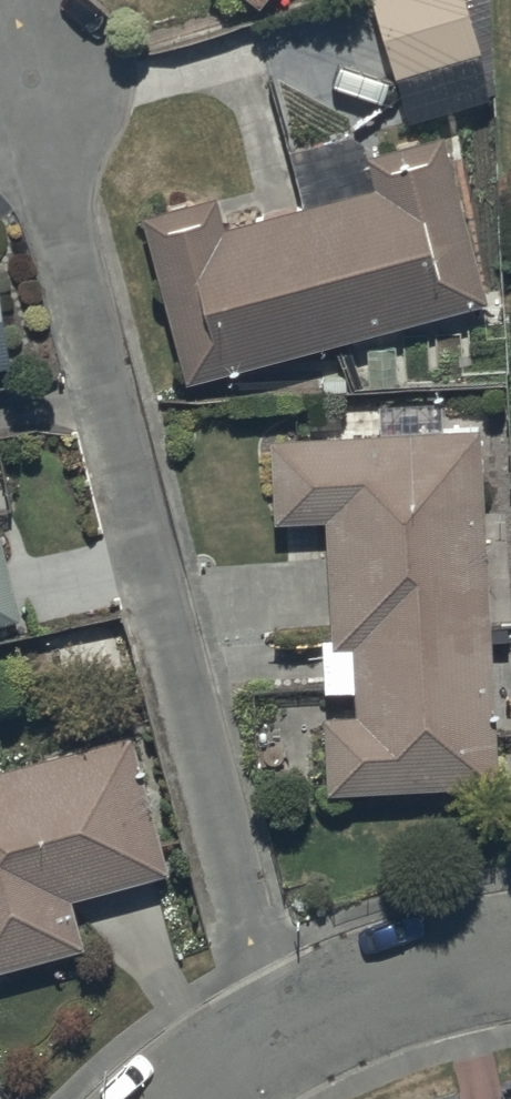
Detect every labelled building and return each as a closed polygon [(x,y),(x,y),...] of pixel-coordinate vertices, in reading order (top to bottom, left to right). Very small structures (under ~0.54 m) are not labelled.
[(399,64),(481,39),(469,0),(380,0),(399,64)] [(215,183),(148,203),(192,368),(488,283),(441,121),(368,142),(377,171),(224,215),(215,183)] [(12,350),(0,273),(0,351),(12,350)] [(484,416),(274,426),(277,506),(326,503),(329,670),(356,670),(358,700),(328,701),(332,777),(500,769),(484,416)] [(19,601),(0,518),(0,605),(19,601)] [(85,932),(70,883),(169,857),(134,723),(0,758),(0,957),(85,932)]
